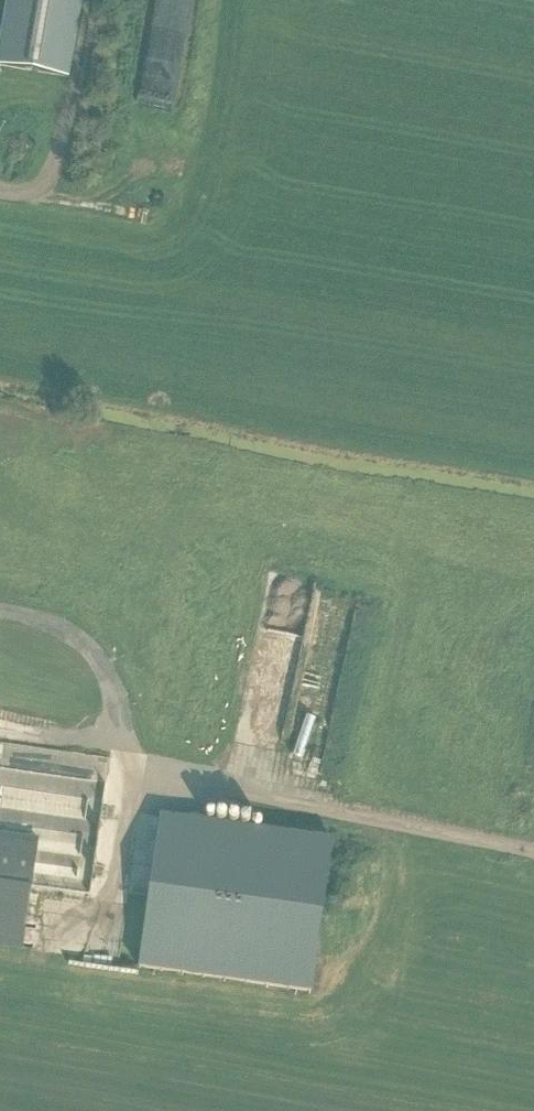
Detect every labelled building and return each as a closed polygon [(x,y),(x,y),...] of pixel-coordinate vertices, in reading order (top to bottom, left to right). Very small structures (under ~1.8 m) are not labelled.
[(68,78),(82,0),(7,0),(0,37),(0,66),(68,78)] [(287,642),(287,614),(254,613),(253,641),(287,642)] [(310,992),(332,840),(161,815),(139,967),(310,992)] [(21,949),(37,838),(0,833),(0,946),(21,949)]
